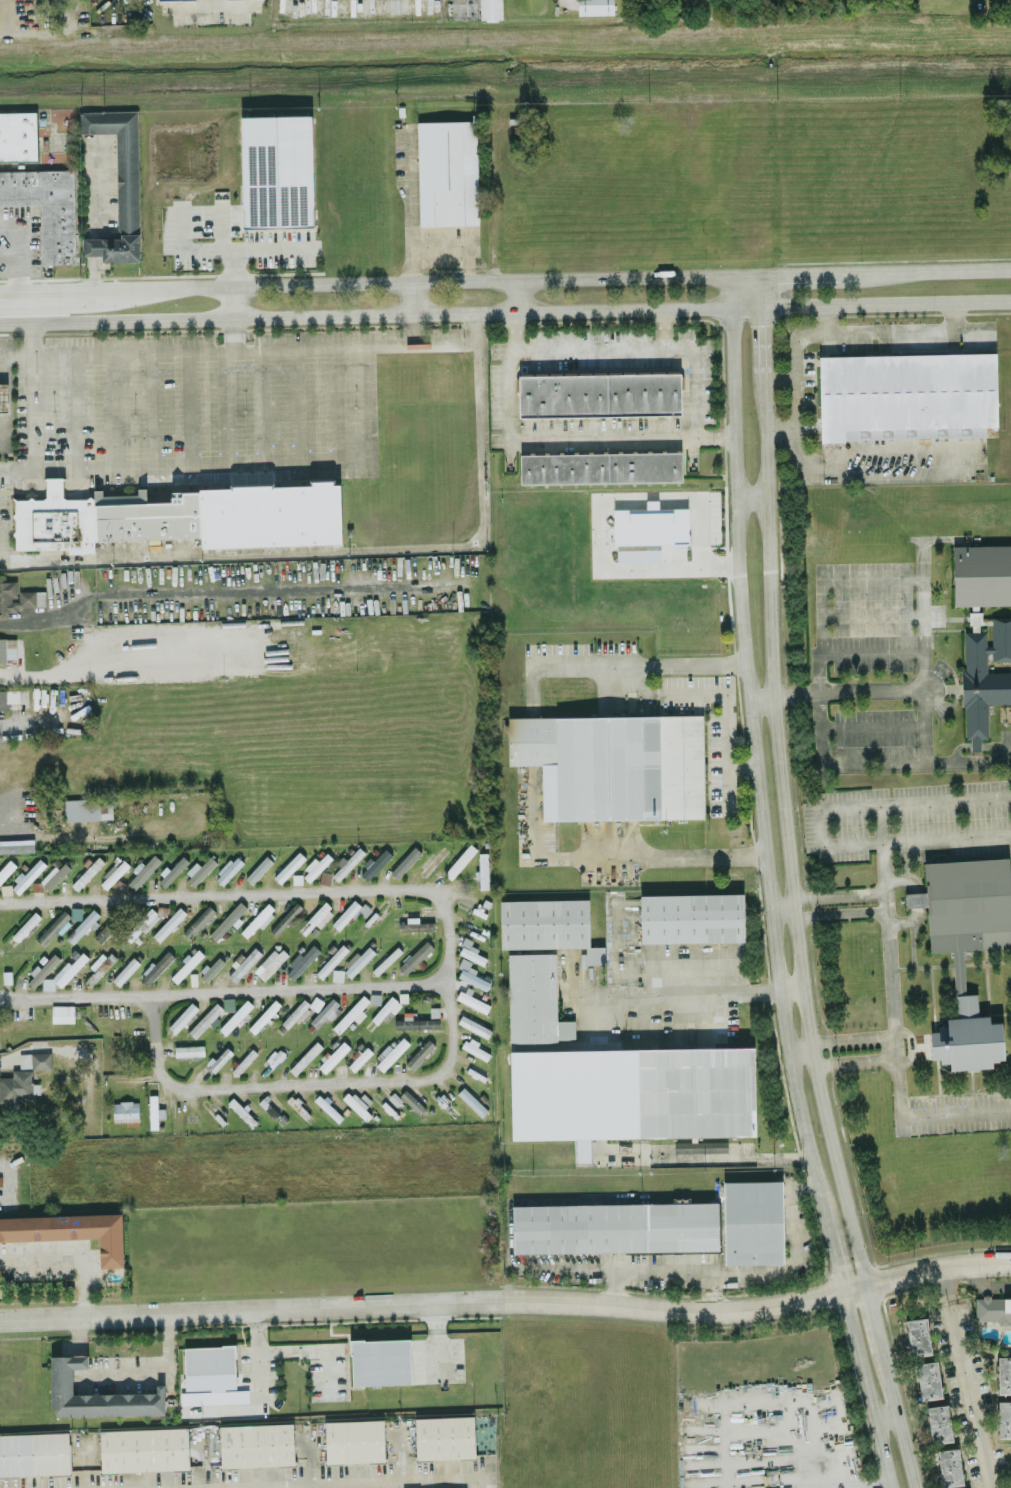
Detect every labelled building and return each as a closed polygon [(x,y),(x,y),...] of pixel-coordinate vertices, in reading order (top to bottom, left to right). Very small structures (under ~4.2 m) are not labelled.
[(502,19),(501,0),(479,0),(480,19),(502,19)] [(577,14),(613,14),(613,0),(577,0),(577,14)] [(139,260),(137,110),(80,111),(80,132),(116,132),(116,237),(82,237),(82,255),(102,255),(102,261),(139,260)] [(41,263),(75,263),(74,168),(18,169),(18,160),(37,159),(36,112),(0,112),(0,205),(40,204),(41,263)] [(240,116),(243,228),(314,226),(312,115),(240,116)] [(476,120),(417,121),(419,225),(478,224),(476,120)] [(995,352),(819,355),(820,439),(986,436),(985,426),(997,426),(995,352)] [(518,375),(519,416),(681,414),(680,372),(518,375)] [(520,454),(520,483),(681,480),(681,451),(520,454)] [(341,545),(340,480),(309,481),(309,488),(170,489),(170,501),(158,501),(158,490),(137,490),(137,501),(93,502),(93,490),(62,490),(62,477),(46,477),(46,490),(14,491),(15,549),(68,548),(68,552),(94,552),(94,538),(201,537),(201,546),(341,545)] [(613,509),(614,543),(688,542),(687,507),(658,507),(658,498),(645,499),(646,508),(613,509)] [(1010,604),(1010,544),(953,545),(954,605),(1010,604)] [(43,590),(17,590),(17,581),(0,581),(0,611),(17,611),(17,606),(44,605),(43,590)] [(969,611),(969,623),(981,623),(981,611),(969,611)] [(964,738),(971,738),(971,750),(981,750),(981,737),(987,737),(988,703),(1010,703),(1010,671),(989,671),(989,659),(1010,659),(1010,617),(992,617),(992,643),(986,643),(986,631),(964,631),(964,738)] [(0,637),(0,663),(7,663),(7,657),(15,658),(16,638),(0,637)] [(19,689),(0,690),(0,709),(8,709),(8,702),(19,701),(19,689)] [(704,818),(703,714),(508,717),(509,764),(542,764),(543,820),(704,818)] [(112,797),(64,798),(65,820),(112,819),(112,797)] [(34,851),(34,839),(0,840),(0,852),(34,851)] [(444,873),(451,879),(477,848),(470,842),(444,873)] [(396,878),(421,852),(414,845),(389,871),(396,878)] [(346,859),(342,855),(333,864),(338,868),(332,875),(338,880),(365,851),(358,846),(346,859)] [(373,860),(371,858),(358,872),(367,880),(391,854),(385,847),(373,860)] [(446,852),(439,847),(420,871),(427,876),(446,852)] [(70,883),(77,890),(109,856),(103,850),(70,883)] [(280,883),(305,856),(298,850),(274,876),(280,883)] [(125,881),(134,889),(161,859),(151,851),(125,881)] [(207,851),(184,873),(194,884),(217,862),(207,851)] [(332,857),(326,852),(318,860),(315,856),(301,870),(311,880),(332,857)] [(488,888),(488,852),(479,852),(478,888),(488,888)] [(222,885),(244,861),(235,853),(213,877),(222,885)] [(272,861),(266,855),(245,877),(251,883),(272,861)] [(10,885),(18,893),(46,864),(39,857),(26,871),(24,870),(10,885)] [(1009,947),(1009,941),(1010,941),(1010,904),(1008,857),(923,861),(925,891),(905,892),(906,906),(927,905),(929,952),(952,950),(956,1017),(946,1017),(947,1027),(929,1028),(931,1058),(940,1058),(941,1063),(949,1062),(949,1069),(992,1067),(991,1059),(1004,1058),(1001,1021),(989,1022),(989,1014),(978,1015),(976,993),(965,993),(963,949),(1009,947)] [(40,882),(49,890),(70,867),(62,859),(40,882)] [(641,942),(744,940),(743,893),(640,895),(641,942)] [(364,916),(370,910),(355,897),(331,923),(339,930),(357,910),(364,916)] [(604,963),(604,946),(589,946),(588,898),(500,900),(501,947),(586,946),(586,963),(604,963)] [(190,938),(215,911),(208,904),(182,931),(190,938)] [(152,935),(159,941),(186,912),(179,906),(152,935)] [(11,935),(17,940),(41,916),(35,910),(11,935)] [(416,916),(407,917),(407,922),(399,922),(400,930),(434,929),(434,921),(416,922),(416,916)] [(405,974),(433,947),(426,939),(398,966),(405,974)] [(315,972),(321,978),(348,949),(342,943),(315,972)] [(285,970),(292,977),(319,951),(312,944),(285,970)] [(350,977),(375,951),(368,945),(342,972),(337,969),(331,975),(338,981),(345,972),(350,977)] [(371,969),(375,974),(401,951),(397,946),(371,969)] [(169,975),(177,982),(204,954),(197,947),(169,975)] [(254,970),(264,979),(282,960),(281,958),(285,954),(281,949),(274,956),(271,952),(254,970)] [(508,953),(509,1041),(575,1040),(575,1020),(556,1020),(556,952),(508,953)] [(477,970),(463,963),(457,976),(486,989),(490,981),(475,974),(477,970)] [(490,1003),(459,990),(455,999),(486,1011),(490,1003)] [(353,1018),(358,1022),(366,1013),(361,1009),(369,1000),(363,994),(331,1027),(338,1033),(353,1018)] [(379,1025),(400,1002),(391,995),(370,1018),(379,1025)] [(316,1027),(327,1016),(330,1019),(341,1007),(331,998),(309,1021),(316,1027)] [(73,1004),(51,1005),(51,1022),(73,1022),(73,1004)] [(440,1028),(440,1017),(403,1017),(403,1019),(395,1019),(395,1029),(440,1028)] [(375,1064),(382,1071),(409,1042),(402,1036),(375,1064)] [(435,1044),(428,1038),(405,1062),(412,1069),(435,1044)] [(321,1046),(316,1040),(289,1069),(295,1074),(321,1046)] [(318,1066),(325,1072),(349,1046),(342,1040),(318,1066)] [(372,1051),(364,1044),(346,1064),(354,1071),(372,1051)] [(755,1135),(754,1046),(510,1050),(512,1139),(576,1138),(576,1161),(590,1161),(590,1137),(755,1135)] [(19,1052),(19,1068),(51,1067),(51,1052),(19,1052)] [(30,1108),(30,1093),(39,1093),(39,1082),(32,1082),(32,1069),(0,1069),(0,1109),(30,1108)] [(487,1110),(464,1086),(457,1092),(480,1116),(487,1110)] [(426,1107),(405,1088),(399,1095),(419,1114),(426,1107)] [(343,1099),(365,1120),(371,1113),(350,1092),(343,1099)] [(138,1100),(112,1101),(113,1120),(139,1120),(138,1100)] [(719,1151),(718,1141),(684,1142),(684,1148),(677,1149),(677,1153),(696,1152),(719,1151)] [(723,1181),(725,1264),(783,1263),(782,1180),(723,1181)] [(719,1249),(718,1201),(512,1205),(513,1253),(719,1249)] [(99,1238),(100,1267),(123,1266),(122,1213),(0,1216),(0,1240),(99,1238)] [(975,1322),(1010,1322),(1010,1296),(975,1297),(975,1322)] [(907,1319),(910,1355),(931,1352),(927,1317),(907,1319)] [(352,1384),(411,1383),(410,1338),(351,1339),(352,1384)] [(235,1345),(184,1346),(185,1390),(236,1388),(235,1345)] [(51,1355),(51,1415),(164,1414),(164,1384),(156,1384),(156,1392),(73,1393),(72,1367),(87,1367),(87,1354),(51,1355)] [(997,1356),(998,1392),(1010,1392),(1010,1356),(997,1356)] [(920,1399),(942,1397),(938,1360),(916,1362),(920,1399)] [(998,1400),(997,1437),(1010,1437),(1010,1400),(998,1400)] [(932,1443),(953,1439),(947,1403),(927,1407),(932,1443)] [(416,1459),(475,1457),(474,1415),(415,1417),(416,1459)] [(385,1460),(383,1419),(324,1421),(326,1463),(385,1460)] [(220,1467),(294,1464),(293,1422),(219,1425),(220,1467)] [(99,1429),(101,1471),(189,1469),(188,1427),(99,1429)] [(70,1474),(69,1432),(0,1433),(0,1475),(70,1474)] [(962,1484),(959,1447),(938,1449),(941,1486),(962,1484)]
